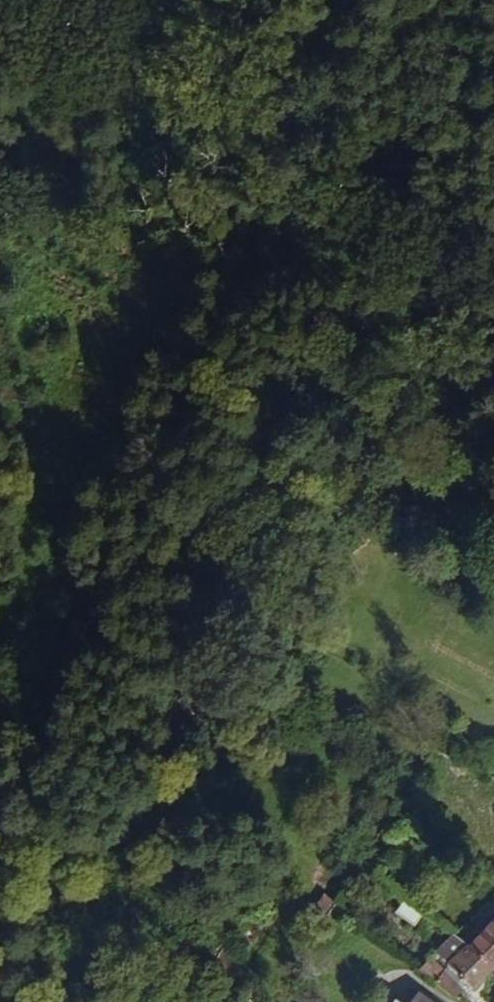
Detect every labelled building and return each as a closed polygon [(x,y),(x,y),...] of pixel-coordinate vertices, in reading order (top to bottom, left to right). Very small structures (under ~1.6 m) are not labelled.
[(403,900),(395,913),(415,926),(423,913),(403,900)] [(472,940),(493,963),(493,962),(493,920),(472,940)] [(493,963),(472,940),(456,931),(442,946),(453,955),(450,958),(473,983),(493,963)] [(450,977),(437,967),(431,974),(445,985),(450,977)] [(468,991),(450,977),(445,985),(462,998),(468,991)] [(417,991),(410,1001),(436,1001),(417,991)]
